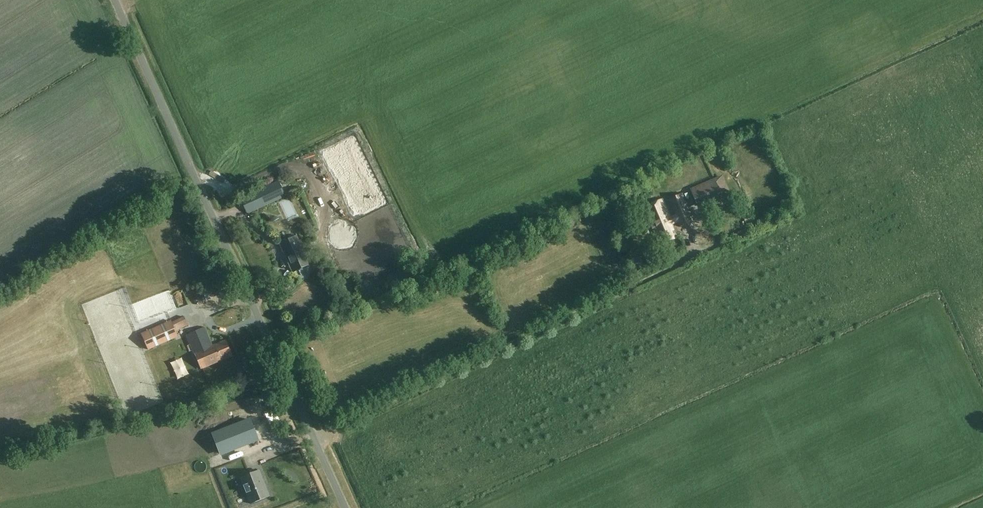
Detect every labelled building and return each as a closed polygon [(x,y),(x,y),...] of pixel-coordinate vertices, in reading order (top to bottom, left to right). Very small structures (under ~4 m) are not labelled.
[(247,215),(286,196),(277,179),(239,199),(247,215)] [(698,209),(723,199),(715,179),(690,189),(698,209)] [(692,221),(681,194),(669,199),(675,214),(670,217),(663,200),(645,207),(654,231),(656,230),(661,244),(676,238),(671,225),(673,224),(672,223),(678,221),(680,226),(692,221)] [(731,235),(734,241),(751,234),(748,227),(731,235)] [(294,272),(311,264),(297,234),(280,242),(294,272)] [(171,320),(141,333),(148,350),(177,337),(175,332),(188,326),(184,317),(172,322),(171,320)] [(226,341),(212,346),(205,328),(187,336),(195,354),(202,369),(234,356),(226,341)] [(213,435),(220,453),(258,439),(250,420),(213,435)] [(79,434),(90,431),(88,424),(77,428),(79,434)] [(241,478),(251,504),(269,496),(259,470),(241,478)]
